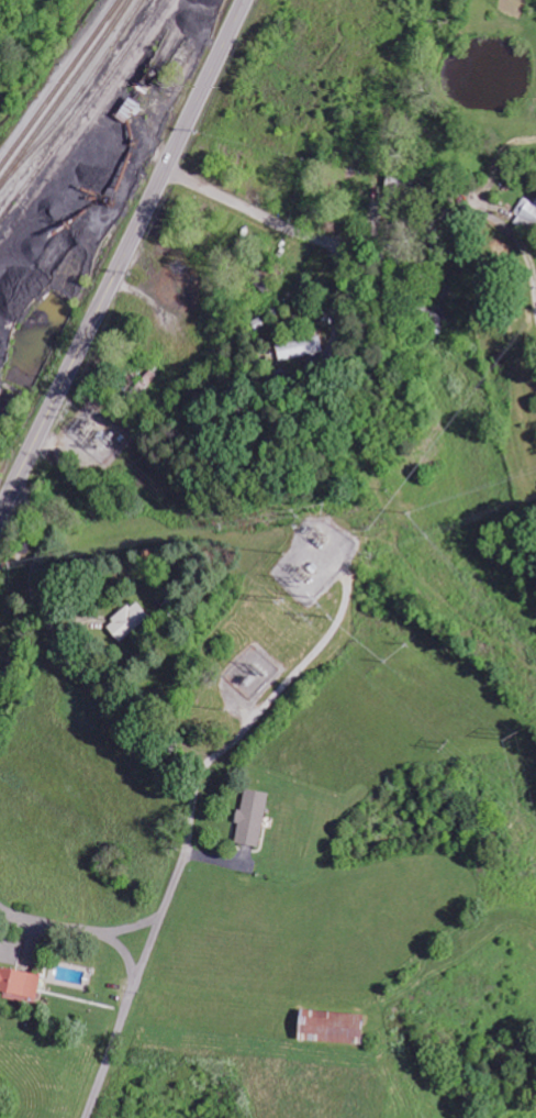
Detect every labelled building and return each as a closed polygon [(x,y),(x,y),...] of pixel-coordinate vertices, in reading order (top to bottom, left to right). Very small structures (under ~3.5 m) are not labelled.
[(526,198),(513,221),(535,234),(535,203),(535,204),(526,198)] [(445,329),(450,311),(437,307),(432,324),(445,329)] [(278,344),(282,361),(325,351),(321,334),(278,344)] [(151,616),(137,600),(107,626),(122,642),(151,616)] [(270,793),(244,788),(235,842),(260,846),(270,793)] [(37,999),(42,976),(0,966),(0,990),(37,999)] [(299,1040),(363,1043),(364,1013),(300,1010),(299,1040)]
